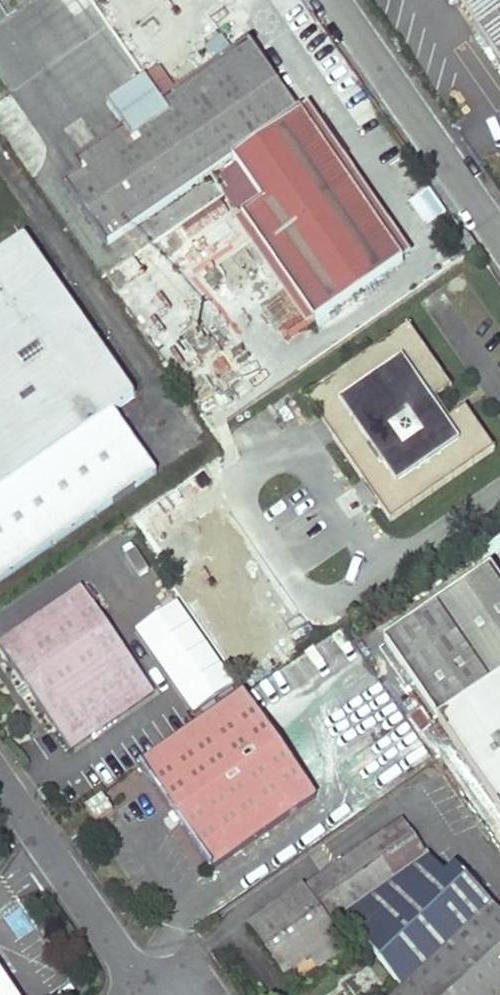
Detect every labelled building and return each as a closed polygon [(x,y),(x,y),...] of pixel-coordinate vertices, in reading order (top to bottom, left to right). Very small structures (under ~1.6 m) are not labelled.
[(499,73),(499,0),(451,0),(499,73)] [(162,106),(169,117),(254,58),(247,48),(162,106)] [(212,180),(225,200),(311,141),(297,118),(295,120),(261,70),(254,58),(169,117),(212,180)] [(107,109),(131,143),(80,178),(64,188),(107,251),(212,180),(169,117),(162,106),(146,82),(107,109)] [(297,118),(311,141),(320,135),(305,112),(297,118)] [(131,143),(123,133),(73,168),(80,178),(131,143)] [(311,141),(399,268),(409,262),(320,135),(311,141)] [(240,222),(312,327),(399,268),(311,141),(225,200),(240,222)] [(410,203),(428,228),(447,215),(429,190),(410,203)] [(232,227),(303,332),(312,327),(240,222),(232,227)] [(153,476),(109,415),(129,400),(19,244),(0,258),(0,585),(153,476)] [(303,402),(386,526),(489,454),(460,412),(439,426),(428,409),(448,395),(404,331),(303,402)] [(499,822),(499,596),(486,576),(379,648),(499,822)] [(0,648),(0,653),(71,753),(154,696),(81,593),(0,648)] [(194,717),(236,686),(176,603),(134,633),(194,717)] [(140,769),(211,871),(316,798),(244,695),(140,769)] [(461,878),(447,888),(397,821),(249,928),(282,976),(308,959),(335,941),(328,930),(344,918),(352,929),(400,994),(499,994),(499,918),(461,878)] [(344,918),(328,930),(335,941),(352,929),(344,918)] [(308,959),(316,969),(342,951),(335,941),(308,959)] [(0,967),(0,994),(21,994),(0,967)]
